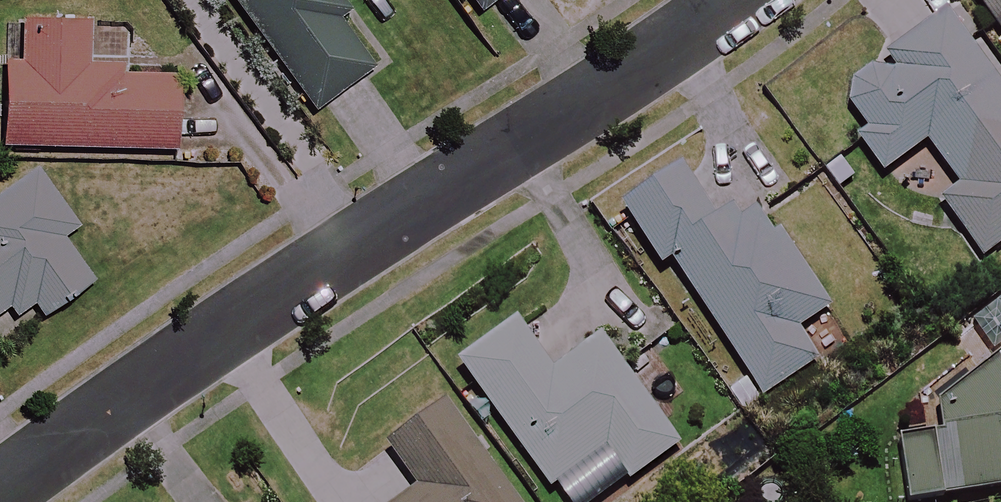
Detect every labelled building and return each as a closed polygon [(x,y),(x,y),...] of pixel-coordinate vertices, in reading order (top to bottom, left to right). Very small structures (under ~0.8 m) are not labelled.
[(316,109),(380,62),(334,0),(236,0),(316,109)] [(481,9),(493,0),(475,0),(481,9)] [(1000,28),(1000,0),(981,0),(1000,28)] [(950,9),(886,56),(890,61),(856,86),(853,106),(870,129),(858,137),(886,175),(930,142),(962,186),(944,200),(985,255),(1000,243),(1000,78),(950,9)] [(92,74),(94,23),(26,21),(25,63),(10,62),(8,145),(182,150),(184,77),(92,74)] [(828,306),(758,202),(742,212),(734,200),(720,210),(691,166),(625,210),(663,266),(673,259),(764,395),(819,359),(797,327),(828,306)] [(6,307),(14,319),(36,303),(44,314),(93,280),(62,236),(74,227),(33,170),(0,193),(0,311),(6,307)] [(634,481),(683,445),(603,337),(560,368),(520,314),(457,360),(550,486),(555,482),(565,496),(617,458),(634,481)] [(940,392),(946,427),(901,434),(912,501),(916,501),(1000,488),(1000,352),(940,392)] [(453,406),(393,451),(420,489),(402,501),(524,501),(453,406)]
